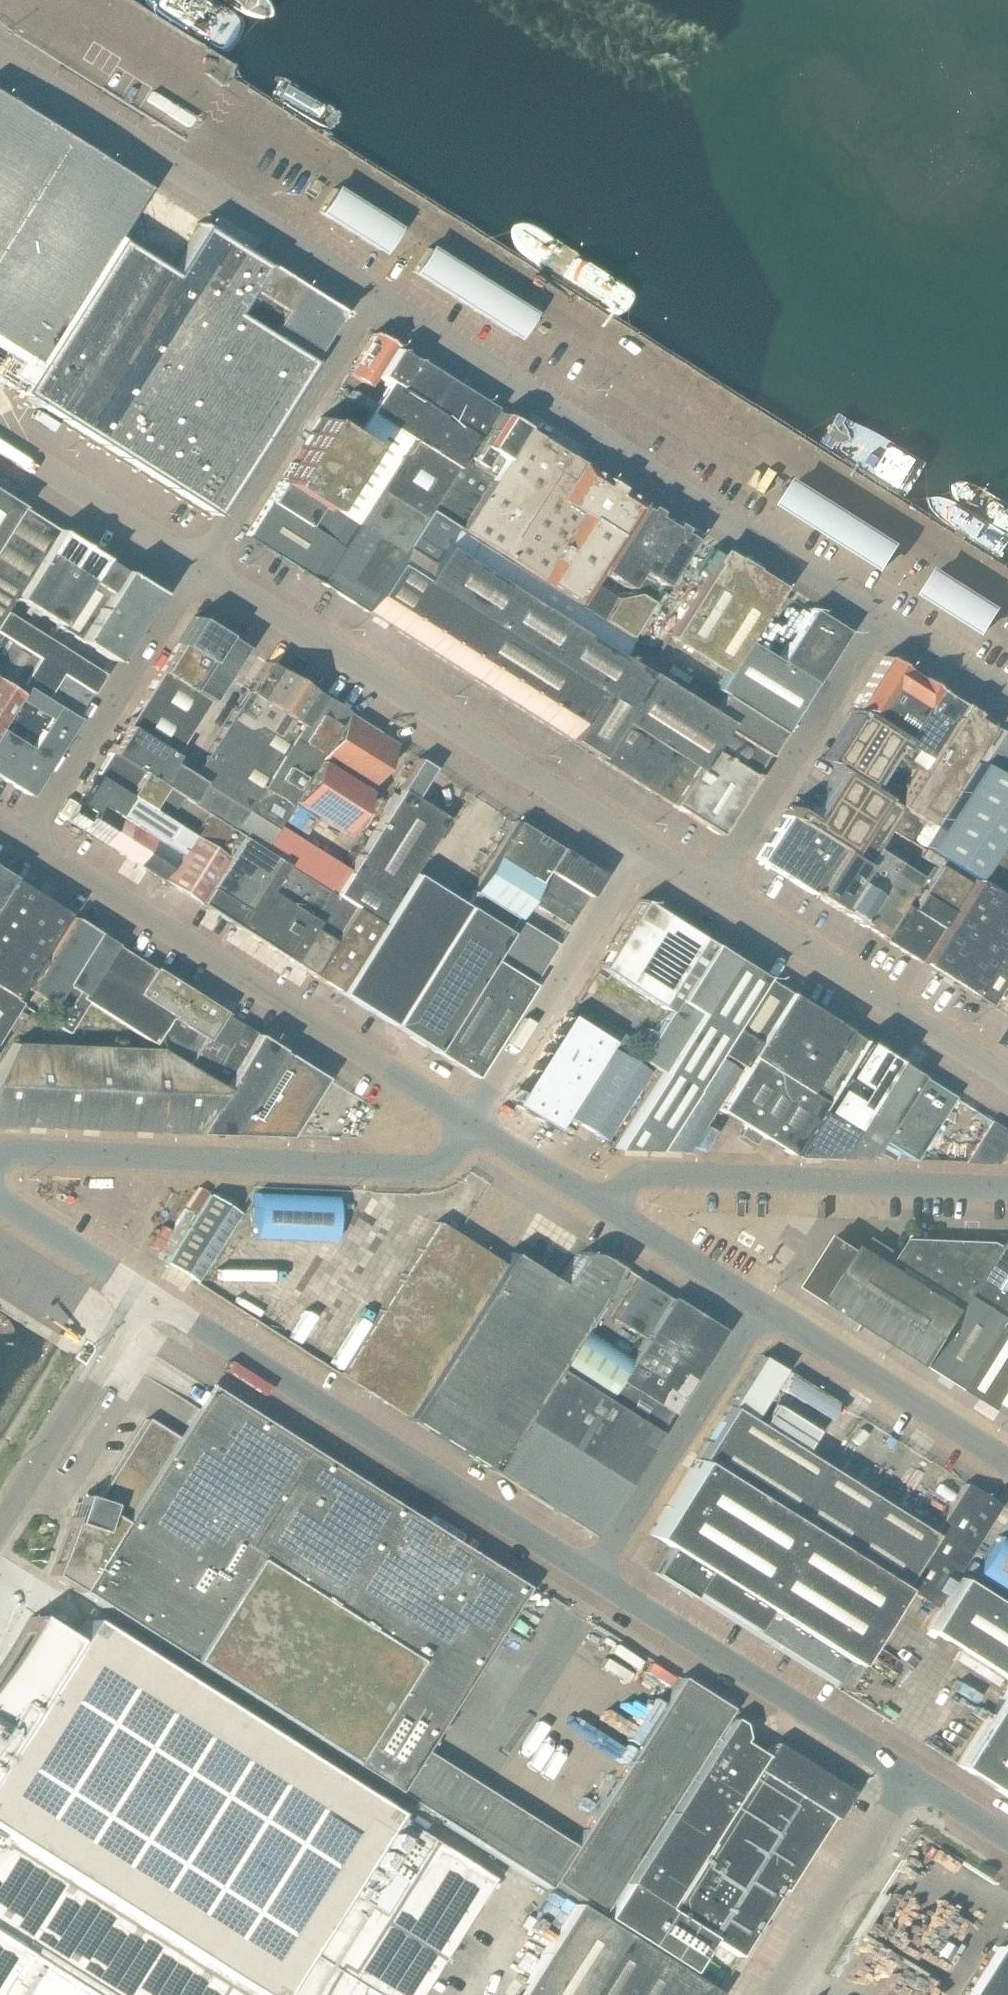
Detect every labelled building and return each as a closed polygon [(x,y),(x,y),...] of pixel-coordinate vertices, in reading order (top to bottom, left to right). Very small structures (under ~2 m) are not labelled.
[(13,0),(1,20),(41,45),(54,25),(13,0)] [(58,47),(99,74),(113,51),(73,25),(58,47)] [(16,390),(113,232),(134,245),(164,199),(142,185),(79,146),(72,141),(51,128),(22,110),(2,97),(0,96),(0,380),(16,390)] [(351,200),(332,188),(318,211),(337,223),(351,200)] [(164,199),(134,245),(170,268),(198,223),(197,222),(197,221),(176,208),(177,207),(164,199)] [(351,200),(337,223),(357,236),(372,213),(351,200)] [(372,213),(357,236),(378,250),(393,226),(372,213)] [(113,232),(16,390),(78,429),(98,442),(125,459),(211,514),(309,360),(232,311),(263,264),(248,254),(213,232),(198,223),(170,268),(134,245),(113,232)] [(443,258),(426,248),(412,271),(428,281),(443,258)] [(443,258),(428,281),(450,295),(465,272),(443,258)] [(310,357),(338,313),(339,311),(265,264),(235,312),(247,319),(250,314),(272,328),(269,331),(310,357)] [(465,272),(450,295),(472,309),(486,285),(465,272)] [(486,285),(472,309),(493,322),(507,299),(486,285)] [(507,299),(493,322),(513,335),(527,312),(507,299)] [(392,344),(373,332),(347,373),(367,385),(374,374),(392,344)] [(411,356),(392,344),(374,374),(385,382),(393,386),(411,356)] [(491,407),(411,356),(393,386),(385,382),(366,412),(453,467),(465,447),(485,416),(491,407)] [(349,390),(346,399),(364,406),(368,397),(349,390)] [(365,444),(327,505),(355,523),(354,524),(399,552),(427,509),(453,467),(366,412),(357,426),(351,435),(365,444)] [(465,447),(453,467),(427,509),(457,528),(521,427),(499,412),(494,421),(485,416),(465,447)] [(279,481),(244,535),(319,582),(341,548),(340,548),(343,541),(354,524),(355,523),(327,505),(365,444),(351,435),(320,416),(279,481)] [(597,568),(639,502),(521,427),(457,528),(576,603),(597,568)] [(815,494),(795,482),(781,505),(801,518),(815,494)] [(18,506),(18,505),(0,494),(0,535),(18,506)] [(815,494),(801,518),(822,531),(837,508),(815,494)] [(668,570),(690,534),(639,502),(597,568),(576,603),(627,635),(668,570)] [(56,529),(18,506),(0,535),(0,618),(12,598),(56,529)] [(837,508),(822,531),(845,546),(859,522),(837,508)] [(627,636),(627,635),(576,603),(457,528),(427,509),(399,552),(385,576),(363,610),(593,756),(647,671),(620,654),(630,638),(627,636)] [(859,522),(845,546),(864,558),(879,535),(859,522)] [(385,576),(399,552),(354,524),(343,541),(340,548),(341,548),(319,582),(363,610),(385,576)] [(55,625),(99,557),(56,529),(12,598),(55,625)] [(879,535),(864,558),(882,569),(896,546),(879,535)] [(697,588),(665,636),(666,637),(722,671),(722,672),(743,639),(744,640),(763,610),(774,616),(785,599),(774,592),(777,588),(719,552),(697,588)] [(77,639),(121,570),(99,557),(55,625),(77,639)] [(77,639),(110,660),(154,590),(121,570),(77,639)] [(955,583),(937,571),(922,594),(941,606),(955,583)] [(955,583),(941,606),(962,620),(977,597),(955,583)] [(977,597),(962,620),(983,633),(997,610),(977,597)] [(101,673),(110,660),(77,639),(55,625),(12,598),(0,618),(0,635),(9,641),(35,658),(19,684),(22,686),(43,699),(59,673),(89,692),(101,673)] [(808,608),(776,660),(811,681),(843,630),(808,608)] [(221,634),(194,617),(108,752),(122,760),(156,781),(168,761),(209,698),(188,686),(221,634)] [(242,647),(221,634),(188,686),(209,698),(242,647)] [(15,692),(19,684),(35,658),(9,641),(0,635),(0,715),(15,692)] [(776,660),(744,640),(743,639),(722,672),(713,687),(721,692),(720,694),(780,731),(789,715),(811,681),(776,660)] [(884,655),(851,706),(879,724),(878,725),(901,740),(934,687),(916,676),(915,677),(901,668),(901,667),(884,655)] [(245,811),(319,696),(265,662),(192,776),(192,777),(245,811)] [(647,671),(593,756),(667,803),(715,833),(751,775),(764,754),(765,755),(780,731),(720,694),(721,692),(713,687),(698,678),(690,690),(713,704),(709,711),(647,671)] [(43,699),(73,718),(89,692),(59,673),(43,699)] [(28,788),(57,742),(73,718),(43,699),(22,686),(0,721),(0,777),(25,793),(28,788)] [(900,743),(892,755),(916,770),(959,703),(958,702),(934,687),(901,740),(900,743)] [(245,811),(233,830),(241,835),(262,848),(274,829),(274,830),(293,801),(348,715),(319,696),(245,811)] [(904,790),(894,805),(920,821),(923,823),(987,721),(959,703),(916,770),(904,790)] [(789,805),(783,814),(834,847),(861,864),(872,847),(873,847),(886,827),(907,841),(920,821),(894,805),(870,789),(879,775),(892,755),(900,743),(901,740),(878,725),(879,724),(851,706),(846,714),(819,758),(836,769),(806,816),(789,805)] [(348,715),(293,801),(337,830),(361,792),(346,782),(377,733),(348,715)] [(1000,730),(979,763),(975,770),(998,785),(1003,777),(1007,770),(1007,734),(1001,730),(1000,730)] [(393,743),(377,733),(346,782),(361,792),(393,743)] [(188,833),(202,811),(197,808),(156,781),(122,760),(108,752),(94,773),(188,833)] [(398,789),(333,893),(352,905),(379,923),(392,902),(390,901),(444,817),(412,797),(431,767),(417,757),(397,789),(398,789)] [(192,776),(168,761),(156,781),(197,808),(202,811),(233,830),(245,811),(192,777),(192,776)] [(979,763),(978,762),(924,846),(974,879),(975,877),(1007,826),(1007,781),(1003,777),(998,785),(975,770),(979,763)] [(95,774),(90,781),(90,780),(76,803),(90,812),(96,803),(120,818),(130,825),(152,839),(175,853),(188,833),(94,773),(94,774),(95,774)] [(879,775),(870,789),(894,805),(904,790),(879,775)] [(120,818),(96,803),(90,812),(76,803),(66,819),(104,843),(120,818)] [(241,835),(233,830),(202,811),(188,833),(175,853),(160,878),(198,903),(241,835)] [(783,814),(755,858),(807,891),(834,847),(783,814)] [(115,850),(130,825),(120,818),(104,843),(115,850)] [(515,821),(472,888),(517,917),(538,883),(536,881),(544,869),(558,847),(515,820),(515,821)] [(152,839),(130,825),(115,850),(136,863),(152,839)] [(198,903),(234,925),(277,858),(262,848),(241,835),(198,903)] [(160,878),(175,853),(152,839),(136,863),(160,878)] [(1000,841),(976,878),(1007,898),(1007,846),(1000,841)] [(558,847),(544,869),(552,874),(585,895),(589,889),(595,879),(599,873),(558,847)] [(861,864),(834,847),(807,891),(833,908),(861,864)] [(872,847),(861,864),(833,908),(857,923),(896,862),(873,847),(872,847)] [(284,862),(277,858),(234,925),(261,943),(304,875),(284,862)] [(916,875),(909,870),(896,862),(857,923),(878,936),(914,879),(917,881),(920,877),(916,875)] [(890,944),(918,961),(968,881),(941,865),(913,908),(906,904),(884,940),(890,944)] [(461,904),(411,873),(392,902),(379,923),(335,990),(387,1023),(461,904)] [(552,874),(533,904),(566,925),(567,923),(585,895),(552,874)] [(304,875),(261,943),(289,960),(331,892),(325,888),(321,886),(304,875)] [(23,974),(63,911),(6,876),(0,885),(0,990),(9,996),(23,974)] [(919,962),(937,974),(966,994),(995,948),(996,949),(1007,930),(1007,902),(971,879),(919,962)] [(387,1023),(430,1049),(488,958),(529,984),(555,943),(471,890),(461,904),(387,1023)] [(309,973),(352,905),(333,893),(331,892),(289,960),(309,973)] [(710,943),(640,899),(593,971),(604,978),(607,973),(609,974),(666,1010),(710,943)] [(309,973),(335,990),(379,923),(352,905),(309,973)] [(113,943),(72,917),(36,974),(27,989),(42,998),(35,1008),(57,1022),(76,991),(80,994),(112,943),(113,943)] [(996,949),(1007,956),(1007,930),(996,949)] [(131,956),(112,943),(80,994),(76,991),(57,1022),(55,1025),(66,1032),(86,1001),(97,1009),(131,956)] [(666,1010),(636,1058),(659,1072),(659,1071),(688,1090),(714,1050),(716,1047),(761,975),(710,943),(666,1010)] [(1007,968),(1007,956),(996,949),(995,948),(966,994),(985,1005),(1007,968)] [(151,968),(131,956),(97,1009),(151,1043),(169,1015),(134,993),(151,968)] [(529,984),(488,958),(430,1049),(471,1076),(529,984)] [(134,993),(169,1015),(185,989),(151,967),(151,968),(134,993)] [(761,975),(716,1047),(740,1063),(747,1052),(760,1031),(785,991),(761,975)] [(151,1043),(159,1048),(168,1054),(202,1000),(185,989),(169,1015),(151,1043)] [(17,1001),(9,996),(0,991),(0,1029),(17,1001)] [(757,1146),(762,1138),(786,1154),(859,1039),(842,1028),(785,991),(760,1031),(747,1052),(751,1054),(716,1108),(747,1128),(741,1136),(757,1146)] [(219,1011),(202,1000),(168,1054),(185,1065),(219,1011)] [(185,1065),(204,1077),(219,1086),(253,1032),(219,1011),(185,1065)] [(567,1014),(511,1102),(552,1128),(599,1054),(608,1040),(567,1014)] [(219,1086),(192,1131),(224,1132),(286,1135),(323,1076),(284,1052),(284,1053),(276,1048),(276,1047),(253,1032),(219,1086)] [(890,1058),(859,1039),(786,1154),(786,1155),(829,1156),(890,1058)] [(30,1125),(46,1126),(84,1127),(100,1128),(137,1129),(153,1130),(192,1131),(219,1086),(204,1077),(185,1065),(168,1054),(159,1048),(13,1042),(0,1063),(0,1124),(30,1125)] [(612,1048),(568,1117),(603,1139),(647,1071),(612,1048)] [(688,1090),(659,1071),(659,1072),(610,1147),(651,1149),(673,1115),(674,1115),(652,1149),(684,1150),(738,1066),(714,1050),(688,1090)] [(890,1058),(829,1156),(866,1158),(878,1139),(911,1160),(951,1097),(894,1061),(890,1058)] [(963,1161),(963,1162),(995,1163),(1007,1143),(1007,1131),(989,1120),(963,1161)] [(333,1239),(335,1196),(255,1192),(253,1236),(333,1239)] [(163,1261),(192,1280),(235,1212),(206,1193),(163,1261)] [(404,1415),(500,1262),(435,1221),(338,1373),(404,1415)] [(805,1288),(828,1302),(828,1303),(929,1367),(965,1310),(926,1286),(887,1262),(866,1249),(863,1247),(860,1252),(835,1237),(819,1263),(814,1270),(803,1288),(804,1288),(805,1288)] [(887,1262),(893,1251),(873,1238),(866,1249),(887,1262)] [(912,1241),(910,1240),(900,1256),(893,1251),(887,1262),(926,1286),(953,1241),(913,1240),(912,1241)] [(965,1310),(973,1297),(1006,1244),(953,1241),(926,1286),(965,1310)] [(1006,1244),(973,1297),(1007,1319),(1007,1244),(1006,1244)] [(578,1327),(606,1282),(617,1266),(600,1255),(599,1256),(596,1254),(592,1252),(588,1251),(584,1251),(580,1252),(576,1254),(573,1256),(571,1260),(557,1282),(508,1251),(501,1263),(500,1262),(404,1415),(489,1468),(553,1367),(578,1327)] [(578,1327),(553,1367),(655,1432),(668,1411),(720,1329),(638,1278),(637,1278),(639,1279),(614,1318),(644,1336),(629,1359),(578,1327)] [(965,1310),(929,1367),(967,1391),(1007,1327),(1007,1324),(1007,1319),(973,1297),(965,1310)] [(981,1399),(1007,1416),(1007,1324),(1007,1327),(967,1391),(981,1399)] [(553,1367),(489,1468),(523,1490),(522,1491),(557,1513),(557,1512),(591,1533),(655,1432),(553,1367)] [(546,1635),(509,1611),(523,1588),(251,1416),(206,1387),(174,1437),(145,1419),(93,1501),(79,1496),(77,1503),(72,1517),(71,1517),(65,1535),(62,1543),(59,1551),(49,1576),(77,1593),(77,1592),(394,1793),(420,1751),(478,1788),(493,1765),(490,1750),(524,1695),(520,1680),(518,1678),(546,1635)] [(932,1533),(728,1405),(696,1455),(900,1584),(932,1533)] [(690,1589),(835,1681),(836,1682),(849,1662),(849,1661),(897,1586),(695,1458),(647,1533),(665,1545),(649,1570),(687,1594),(690,1589)] [(964,1482),(932,1533),(900,1584),(934,1606),(998,1505),(964,1482)] [(963,1575),(1007,1603),(1007,1511),(1005,1509),(963,1575)] [(959,1577),(926,1628),(1007,1680),(1007,1608),(959,1577)] [(87,1994),(338,1994),(348,1980),(370,1994),(416,1994),(490,1879),(84,1621),(70,1642),(29,1616),(12,1646),(0,1664),(0,1939),(87,1994)] [(678,1678),(549,1882),(598,1913),(727,1709),(678,1678)] [(956,1764),(1007,1797),(1007,1683),(956,1764)] [(624,1884),(601,1918),(688,1973),(709,1938),(737,1956),(770,1904),(779,1890),(780,1889),(782,1891),(807,1851),(812,1845),(818,1834),(834,1809),(838,1802),(845,1793),(815,1774),(804,1767),(770,1746),(763,1758),(738,1742),(740,1738),(737,1724),(728,1719),(624,1884)] [(712,1993),(572,1905),(515,1994),(711,1994),(712,1993)] [(967,1994),(1007,1994),(1007,1931),(967,1994)] [(0,1939),(0,1994),(87,1994),(0,1939)]
